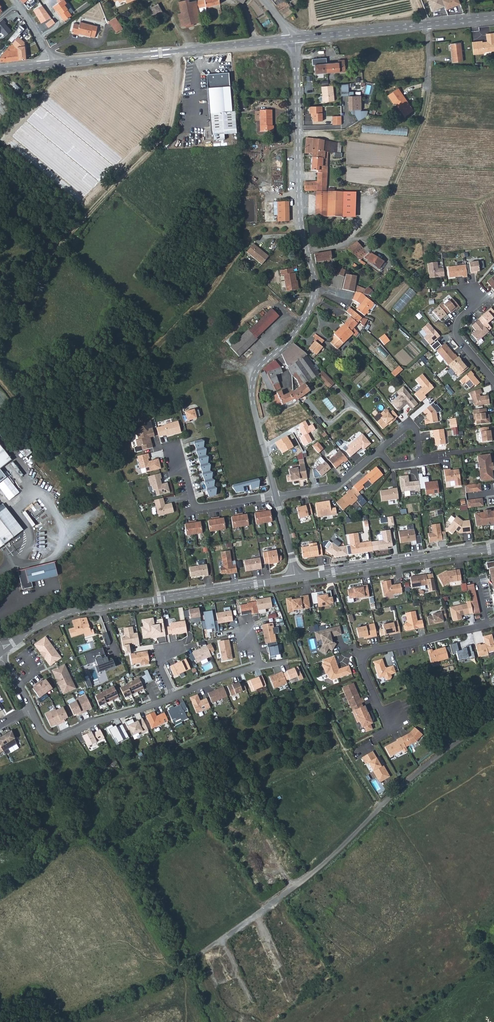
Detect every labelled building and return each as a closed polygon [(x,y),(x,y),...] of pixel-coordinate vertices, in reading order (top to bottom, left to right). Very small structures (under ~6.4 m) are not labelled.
[(65,0),(58,0),(57,1),(58,2),(53,5),(56,10),(58,9),(61,13),(59,14),(64,20),(71,14),(67,8),(64,4),(66,2),(65,0)] [(201,25),(198,8),(197,1),(197,0),(189,2),(191,10),(187,11),(189,21),(179,23),(181,29),(201,25)] [(179,1),(181,12),(181,13),(187,11),(191,10),(189,2),(189,0),(185,0),(179,1)] [(197,1),(198,8),(220,4),(219,0),(199,0),(197,1)] [(285,18),(294,13),(286,0),(276,6),(279,10),(285,18)] [(443,9),(458,3),(457,0),(440,0),(443,9)] [(164,14),(158,4),(152,7),(159,18),(162,16),(164,14)] [(43,5),(34,11),(41,23),(51,17),(43,5)] [(156,19),(159,18),(152,7),(149,9),(156,19)] [(181,13),(178,14),(179,23),(189,21),(187,11),(181,13)] [(114,33),(121,29),(114,18),(107,22),(114,33)] [(0,22),(0,34),(2,32),(6,36),(13,31),(8,26),(6,23),(7,22),(4,19),(0,22)] [(52,19),(46,23),(48,27),(55,23),(52,19)] [(79,25),(74,23),(71,32),(95,38),(98,26),(80,22),(79,25)] [(8,41),(12,44),(19,35),(24,30),(20,26),(15,34),(8,41)] [(485,33),(486,39),(487,39),(487,41),(481,41),(481,40),(475,41),(477,53),(483,53),(484,51),(493,50),(493,44),(493,32),(485,33)] [(27,60),(24,43),(21,40),(22,38),(19,35),(12,44),(13,45),(14,47),(18,49),(20,61),(27,60)] [(460,43),(450,43),(451,62),(461,61),(460,43)] [(13,45),(11,46),(10,46),(3,56),(0,60),(0,63),(20,61),(18,49),(14,47),(13,45)] [(339,64),(339,61),(334,62),(334,71),(342,71),(342,64),(339,64)] [(315,63),(316,73),(334,71),(334,62),(315,63)] [(208,75),(210,137),(236,137),(235,113),(231,113),(230,75),(208,75)] [(334,84),(322,85),(324,101),(335,100),(334,84)] [(412,110),(403,95),(402,96),(396,88),(387,93),(392,102),(394,101),(403,115),(412,110)] [(354,91),(349,91),(349,95),(349,101),(350,101),(351,103),(350,103),(350,111),(351,110),(350,112),(351,114),(353,114),(354,114),(357,121),(366,116),(368,110),(360,109),(360,108),(361,105),(362,102),(360,102),(361,95),(354,95),(354,91)] [(323,104),(311,105),(311,112),(312,112),(314,112),(314,115),(314,120),(323,119),(323,104)] [(261,110),(261,131),(274,131),(274,125),(273,125),(273,110),(261,110)] [(333,123),(343,122),(342,114),(333,114),(333,123)] [(329,151),(324,150),(325,139),(308,136),(305,152),(314,153),(312,169),(318,169),(318,180),(305,181),(305,190),(316,190),(316,191),(318,191),(318,190),(323,190),(327,190),(329,151)] [(325,139),(324,150),(329,151),(335,151),(338,152),(339,141),(325,139)] [(327,190),(323,190),(322,215),(343,216),(344,191),(327,190)] [(278,200),(279,203),(279,218),(290,218),(290,199),(278,200)] [(347,249),(360,258),(368,253),(363,248),(357,240),(347,249)] [(253,244),(247,254),(265,264),(271,255),(253,244)] [(314,254),(315,261),(332,259),(331,251),(314,254)] [(383,260),(372,253),(368,259),(372,262),(371,262),(379,267),(383,260)] [(430,277),(445,275),(444,267),(438,268),(438,261),(428,262),(430,277)] [(470,262),(471,273),(475,272),(475,271),(480,270),(478,261),(470,262)] [(463,276),(468,276),(466,264),(448,266),(449,277),(456,276),(456,275),(459,275),(459,276),(463,275),(463,276)] [(343,275),(344,272),(345,268),(338,266),(336,273),(343,275)] [(285,273),(288,290),(298,288),(296,279),(298,279),(296,272),(294,272),(293,267),(281,270),(282,274),(285,273)] [(342,288),(344,276),(343,275),(336,273),(332,272),(330,284),(342,288)] [(357,275),(350,274),(349,289),(355,291),(357,275)] [(364,314),(374,301),(366,296),(366,295),(363,293),(365,287),(357,284),(356,291),(353,298),(360,303),(357,309),(364,314)] [(399,313),(417,293),(410,287),(393,307),(399,313)] [(442,302),(439,305),(446,314),(450,311),(451,312),(456,308),(457,309),(460,306),(452,297),(444,304),(442,302)] [(449,316),(439,305),(433,311),(434,312),(431,314),(436,321),(439,318),(440,319),(443,317),(446,319),(449,316)] [(259,336),(281,315),(274,307),(252,329),(251,328),(233,346),(241,355),(260,337),(259,336)] [(350,307),(346,311),(351,315),(355,311),(350,307)] [(481,315),(488,323),(493,317),(493,310),(492,307),(486,312),(487,312),(485,314),(485,313),(481,315)] [(358,320),(360,319),(362,317),(355,311),(351,315),(351,316),(357,321),(358,320)] [(351,316),(345,324),(353,332),(355,335),(359,331),(353,326),(357,321),(351,316)] [(489,331),(479,319),(472,325),(476,330),(477,330),(476,331),(475,331),(472,333),(478,341),(489,331)] [(440,335),(429,322),(422,327),(427,334),(424,337),(430,344),(440,335)] [(340,328),(348,337),(353,332),(345,324),(344,324),(340,328)] [(331,342),(337,348),(346,340),(348,337),(340,328),(335,333),(335,334),(334,336),(335,337),(331,342)] [(315,340),(320,344),(324,339),(315,333),(313,335),(315,337),(313,339),(315,340)] [(320,344),(315,340),(310,347),(305,352),(307,354),(312,359),(322,346),(320,344)] [(290,355),(284,359),(286,362),(289,369),(293,374),(298,371),(301,377),(305,383),(305,382),(306,383),(319,373),(320,373),(307,354),(305,352),(294,342),(285,350),(290,355)] [(449,364),(458,357),(455,353),(454,354),(449,348),(450,348),(445,343),(436,350),(449,364)] [(284,359),(290,355),(285,350),(281,353),(284,359)] [(464,361),(459,356),(458,357),(449,364),(458,376),(469,367),(465,363),(464,364),(463,363),(464,361)] [(265,371),(262,373),(263,376),(266,382),(271,379),(276,390),(281,387),(276,374),(283,372),(281,366),(275,359),(264,370),(265,371)] [(392,374),(395,377),(398,375),(403,370),(400,366),(392,374)] [(319,373),(327,381),(331,377),(323,370),(320,373),(319,373)] [(474,374),(471,370),(460,380),(463,384),(465,382),(471,388),(475,384),(476,386),(480,382),(478,379),(477,379),(473,375),(474,374)] [(301,377),(298,371),(293,374),(298,379),(301,385),(305,383),(301,377)] [(414,394),(421,402),(424,399),(423,397),(425,395),(434,388),(423,374),(416,380),(422,388),(414,394)] [(271,392),(276,390),(271,379),(266,382),(270,390),(271,392)] [(311,389),(306,383),(305,382),(305,383),(301,385),(294,390),(298,398),(311,389)] [(400,395),(391,402),(398,410),(402,407),(403,405),(404,403),(406,403),(411,409),(418,404),(403,387),(397,392),(400,395)] [(482,393),(481,388),(470,392),(475,406),(489,404),(488,395),(480,396),(479,394),(480,394),(482,393)] [(282,391),(277,392),(277,393),(283,404),(294,400),(295,401),(298,398),(294,390),(284,395),(282,391)] [(278,406),(283,404),(277,393),(273,396),(278,406)] [(331,402),(330,403),(327,398),(323,400),(332,412),(336,409),(331,402)] [(436,412),(430,405),(423,411),(427,416),(427,417),(428,418),(427,419),(424,420),(425,424),(438,422),(436,412)] [(486,408),(473,409),(474,418),(476,420),(477,424),(490,422),(489,414),(486,414),(485,415),(485,413),(486,412),(487,412),(486,408)] [(182,416),(184,423),(190,422),(190,420),(197,418),(197,417),(200,416),(199,409),(195,410),(194,409),(185,412),(186,415),(182,416)] [(395,419),(398,416),(393,411),(390,413),(387,409),(380,414),(382,417),(376,422),(383,429),(387,425),(386,425),(388,423),(389,424),(390,425),(396,420),(395,419)] [(164,426),(157,428),(159,436),(166,434),(167,435),(181,432),(178,421),(164,425),(164,426)] [(146,430),(142,424),(134,430),(137,435),(138,438),(135,439),(137,446),(141,445),(142,449),(153,447),(151,440),(149,441),(148,436),(150,436),(154,435),(152,426),(147,428),(148,430),(146,430)] [(489,430),(488,426),(480,427),(482,442),(492,441),(490,430),(489,430)] [(444,429),(432,430),(433,435),(434,435),(435,446),(446,444),(444,429)] [(364,450),(372,443),(363,433),(345,448),(352,457),(362,448),(364,450)] [(201,439),(194,441),(193,444),(196,449),(195,452),(198,457),(197,460),(200,465),(199,468),(203,473),(202,476),(204,481),(204,484),(207,489),(206,491),(209,496),(216,495),(217,489),(214,486),(215,481),(212,479),(212,473),(210,471),(210,465),(208,463),(208,457),(206,455),(206,449),(204,447),(204,441),(201,439)] [(12,460),(0,445),(0,469),(12,460)] [(345,462),(348,460),(340,450),(328,460),(335,468),(344,461),(345,462)] [(150,458),(148,453),(137,456),(141,469),(145,468),(146,472),(161,468),(158,458),(149,461),(148,462),(147,459),(148,459),(150,458)] [(490,455),(477,456),(481,481),(493,479),(492,470),(491,463),(490,455)] [(328,471),(331,468),(324,461),(315,469),(313,469),(314,477),(321,476),(324,474),(324,472),(326,471),(328,471)] [(307,479),(304,463),(299,464),(300,467),(293,468),(293,469),(289,470),(290,475),(287,476),(288,481),(291,481),(295,480),(296,481),(307,479)] [(376,467),(365,476),(354,486),(358,492),(364,487),(362,485),(368,480),(372,484),(383,475),(376,467)] [(454,481),(455,486),(461,486),(459,469),(451,470),(448,471),(448,469),(444,470),(445,482),(454,481)] [(160,473),(148,477),(151,486),(152,486),(153,490),(155,490),(157,496),(170,492),(167,483),(162,484),(161,484),(160,483),(161,482),(160,479),(162,478),(160,473)] [(408,475),(399,476),(401,490),(403,492),(415,490),(415,491),(420,491),(420,489),(419,481),(411,482),(411,483),(409,483),(409,482),(408,475)] [(423,480),(419,480),(419,481),(420,489),(424,489),(426,490),(426,495),(431,494),(439,492),(438,481),(429,482),(428,476),(423,477),(422,477),(423,480)] [(258,479),(233,485),(232,488),(236,493),(244,491),(244,487),(247,486),(251,485),(251,490),(259,487),(260,481),(258,479)] [(480,483),(465,486),(466,493),(481,491),(480,483)] [(399,499),(397,488),(393,488),(393,490),(389,490),(388,490),(388,489),(380,490),(382,501),(399,499)] [(357,497),(350,489),(346,492),(347,493),(336,503),(343,510),(350,505),(352,505),(357,501),(362,507),(366,503),(359,495),(357,497)] [(75,498),(81,506),(87,501),(82,494),(75,498)] [(164,502),(163,498),(154,500),(158,514),(160,516),(174,512),(171,503),(165,505),(164,505),(163,502),(164,502)] [(482,498),(467,500),(468,508),(483,506),(482,498)] [(316,503),(318,517),(337,514),(336,508),(331,509),(329,501),(316,503)] [(312,514),(310,504),(305,505),(306,506),(296,508),(299,519),(308,516),(308,515),(312,514)] [(0,512),(0,518),(14,537),(23,530),(6,508),(0,512)] [(254,513),(256,524),(272,521),(270,511),(268,511),(266,511),(266,510),(266,509),(258,510),(258,511),(259,512),(257,513),(254,513)] [(475,514),(476,526),(493,524),(493,511),(490,512),(483,513),(475,514)] [(231,517),(233,527),(249,525),(247,514),(245,514),(243,515),(243,513),(242,513),(235,514),(235,515),(235,516),(234,516),(231,517)] [(208,520),(210,531),(225,529),(224,518),(221,518),(220,518),(219,517),(212,518),(212,519),(210,520),(208,520)] [(467,532),(471,532),(469,520),(463,521),(456,517),(447,528),(445,528),(445,532),(448,532),(452,535),(456,530),(457,531),(459,531),(460,533),(467,532)] [(9,541),(14,537),(0,518),(0,548),(9,541)] [(184,523),(186,534),(202,532),(200,521),(198,522),(196,522),(196,520),(188,521),(188,522),(189,523),(187,523),(184,523)] [(441,534),(440,524),(431,525),(432,533),(428,534),(429,542),(434,541),(435,540),(438,540),(438,541),(442,540),(441,534)] [(412,545),(422,543),(420,536),(415,536),(414,529),(413,530),(413,525),(407,526),(407,531),(399,532),(400,543),(411,541),(412,545)] [(393,546),(390,530),(381,531),(383,540),(377,541),(379,548),(383,548),(383,549),(388,549),(387,547),(393,546)] [(365,551),(372,550),(371,541),(363,543),(360,544),(360,543),(358,533),(348,534),(352,554),(357,553),(360,551),(364,550),(365,551)] [(332,543),(329,541),(325,547),(328,549),(326,550),(332,554),(334,554),(335,555),(334,556),(336,557),(348,555),(346,546),(338,547),(341,543),(335,539),(332,543)] [(0,548),(2,550),(11,543),(9,541),(0,548)] [(318,556),(323,555),(321,544),(317,545),(317,543),(309,544),(309,546),(301,547),(303,558),(309,557),(318,555),(318,556)] [(276,550),(263,552),(264,564),(268,563),(269,564),(273,564),(273,562),(278,562),(280,561),(281,559),(281,556),(278,554),(277,555),(276,550)] [(229,574),(237,572),(235,565),(232,565),(229,551),(221,552),(223,567),(221,567),(220,569),(220,572),(222,574),(226,573),(227,572),(229,572),(229,574)] [(245,571),(261,569),(260,558),(244,560),(245,571)] [(486,563),(486,564),(487,569),(487,570),(489,569),(490,574),(493,589),(493,593),(493,561),(486,563)] [(56,562),(48,563),(52,577),(59,575),(56,562)] [(48,563),(26,569),(31,587),(41,585),(40,580),(52,577),(48,563)] [(204,576),(208,576),(206,564),(189,567),(191,577),(198,576),(198,575),(199,574),(201,575),(204,575),(204,576)] [(450,582),(461,581),(460,569),(450,571),(449,572),(448,573),(447,571),(446,571),(438,576),(443,586),(450,582)] [(426,575),(420,576),(420,577),(418,577),(418,576),(410,577),(412,588),(428,585),(429,592),(436,591),(433,574),(426,575)] [(390,580),(381,582),(384,596),(402,593),(400,584),(394,585),(393,586),(391,586),(391,585),(390,580)] [(474,584),(467,585),(473,614),(480,613),(474,584)] [(369,597),(367,585),(353,588),(353,589),(351,590),(348,590),(349,596),(347,597),(348,604),(355,603),(354,599),(360,598),(361,599),(369,597)] [(323,594),(323,592),(312,593),(314,604),(318,603),(319,607),(327,605),(328,604),(332,603),(332,598),(327,598),(327,595),(323,596),(323,594)] [(291,598),(286,599),(288,613),(294,612),(294,611),(310,608),(308,595),(300,596),(300,597),(300,598),(296,599),(292,600),(291,598)] [(271,597),(257,600),(257,602),(259,610),(273,608),(271,597)] [(259,610),(257,602),(248,603),(248,604),(240,605),(242,615),(248,614),(252,613),(253,614),(259,613),(259,610)] [(469,614),(467,603),(450,607),(453,621),(462,619),(461,615),(461,614),(464,614),(464,615),(469,614)] [(200,621),(197,608),(188,609),(190,622),(200,621)] [(447,619),(445,609),(440,610),(441,612),(432,614),(432,616),(427,617),(429,625),(435,624),(434,623),(438,622),(438,623),(443,622),(443,620),(447,619)] [(203,612),(206,629),(215,628),(212,611),(203,612)] [(232,611),(217,613),(219,623),(234,621),(232,611)] [(415,611),(405,613),(407,623),(405,623),(403,626),(404,629),(407,631),(412,630),(411,629),(414,628),(415,629),(424,627),(422,620),(417,621),(415,611)] [(88,617),(74,620),(76,627),(70,628),(72,636),(85,633),(86,636),(95,634),(94,630),(91,631),(88,617)] [(155,617),(144,619),(145,627),(146,637),(153,636),(153,637),(157,636),(157,637),(167,635),(165,623),(161,624),(156,625),(155,617)] [(173,627),(169,627),(170,635),(188,632),(187,621),(172,624),(173,627)] [(394,622),(382,625),(385,635),(389,634),(392,633),(392,634),(396,633),(394,622)] [(273,623),(262,625),(263,629),(264,629),(265,634),(264,634),(266,644),(267,644),(276,642),(275,634),(279,634),(278,627),(274,628),(273,623)] [(356,628),(358,638),(363,637),(367,636),(367,638),(373,637),(370,624),(366,625),(366,626),(356,628)] [(135,644),(140,643),(138,632),(135,632),(133,625),(124,627),(126,636),(122,637),(123,645),(130,643),(131,642),(134,641),(134,643),(135,644)] [(332,639),(332,637),(342,634),(340,626),(325,629),(319,631),(321,639),(323,645),(319,650),(325,653),(329,648),(332,650),(336,644),(333,642),(332,642),(331,639),(332,639)] [(146,637),(145,627),(143,627),(145,638),(153,637),(153,636),(146,637)] [(106,632),(101,634),(104,644),(105,646),(108,645),(110,642),(106,632)] [(476,645),(479,657),(488,654),(488,652),(493,651),(493,643),(492,634),(483,637),(485,644),(485,646),(484,645),(481,646),(480,645),(480,644),(476,645)] [(44,637),(34,645),(49,666),(60,658),(44,637)] [(230,639),(220,641),(223,660),(232,659),(230,649),(232,649),(230,639)] [(276,642),(267,644),(268,648),(267,648),(268,652),(269,652),(270,659),(276,658),(275,656),(280,655),(280,651),(278,651),(277,642),(276,642)] [(457,643),(450,645),(452,654),(456,653),(458,660),(468,658),(469,659),(475,658),(473,651),(472,652),(471,645),(465,646),(465,647),(466,649),(462,650),(459,651),(457,643)] [(208,645),(194,652),(197,659),(198,662),(213,655),(208,645)] [(432,649),(428,650),(431,663),(448,659),(445,647),(432,651),(432,649)] [(105,648),(85,654),(88,665),(94,663),(98,673),(117,668),(115,660),(109,662),(105,648)] [(149,655),(148,649),(131,652),(133,663),(141,662),(142,665),(150,663),(149,660),(148,655),(149,655)] [(334,656),(322,660),(323,663),(322,664),(325,674),(327,674),(328,678),(332,680),(351,674),(349,666),(339,669),(338,669),(337,668),(335,664),(337,664),(334,656)] [(188,658),(171,665),(176,675),(192,668),(188,658)] [(383,659),(374,662),(380,679),(386,677),(387,679),(389,680),(392,679),(393,677),(392,674),(397,672),(394,665),(387,668),(386,668),(383,659)] [(63,664),(51,670),(63,694),(75,688),(63,664)] [(124,697),(144,688),(142,684),(153,679),(148,669),(144,670),(146,674),(126,683),(127,684),(120,687),(124,697)] [(283,674),(286,681),(289,680),(290,680),(297,677),(294,669),(286,672),(287,673),(283,674)] [(274,689),(287,684),(286,681),(283,674),(282,672),(269,677),(274,689)] [(109,680),(108,676),(95,680),(97,684),(109,680)] [(248,681),(252,691),(266,686),(262,676),(248,681)] [(36,686),(33,688),(39,697),(52,688),(45,679),(42,681),(41,680),(35,684),(36,686)] [(232,684),(227,686),(231,696),(246,690),(244,683),(240,685),(239,683),(234,684),(232,685),(232,684)] [(362,703),(360,698),(359,696),(358,696),(355,690),(356,689),(353,683),(342,688),(351,708),(351,707),(362,703)] [(113,685),(101,691),(101,692),(94,695),(99,705),(118,696),(113,685)] [(223,686),(208,692),(212,702),(227,696),(223,686)] [(85,694),(74,699),(75,700),(81,713),(84,711),(84,710),(91,707),(85,694)] [(211,708),(208,698),(203,700),(203,701),(202,702),(201,701),(199,695),(191,698),(197,713),(211,708)] [(75,700),(68,704),(72,714),(76,712),(77,714),(81,713),(75,700)] [(170,709),(168,710),(172,720),(175,718),(176,721),(180,719),(181,722),(188,719),(185,712),(188,710),(187,708),(183,710),(181,704),(176,706),(176,707),(175,708),(175,707),(174,705),(169,707),(170,709)] [(62,706),(55,710),(61,722),(64,721),(63,718),(67,717),(62,706)] [(353,711),(352,711),(357,723),(360,722),(362,727),(364,727),(366,732),(372,729),(370,724),(372,723),(371,720),(372,720),(370,716),(369,716),(365,706),(363,706),(353,711)] [(54,708),(44,713),(50,726),(57,723),(58,724),(61,722),(55,710),(54,708)] [(169,720),(165,712),(158,715),(158,716),(157,717),(157,716),(155,711),(146,715),(152,728),(169,720)] [(148,730),(143,718),(137,721),(138,722),(135,723),(133,718),(126,721),(128,725),(133,735),(142,730),(143,732),(148,730)] [(112,725),(106,728),(109,734),(111,733),(113,739),(116,738),(118,743),(129,737),(123,724),(116,727),(116,725),(113,727),(112,725)] [(408,734),(401,738),(406,747),(417,741),(422,735),(415,727),(410,733),(409,734),(408,734)] [(96,740),(104,736),(100,729),(92,733),(91,731),(83,735),(88,745),(96,741),(96,740)] [(0,739),(0,746),(5,754),(11,750),(10,748),(18,742),(10,730),(5,733),(5,734),(3,736),(3,737),(0,739)] [(401,738),(397,740),(392,744),(391,744),(385,747),(390,757),(402,750),(404,752),(408,750),(406,747),(401,738)] [(369,753),(362,758),(366,764),(368,763),(373,771),(376,769),(380,775),(377,777),(380,782),(390,777),(384,767),(384,768),(382,766),(377,757),(376,758),(372,760),(369,753)]
